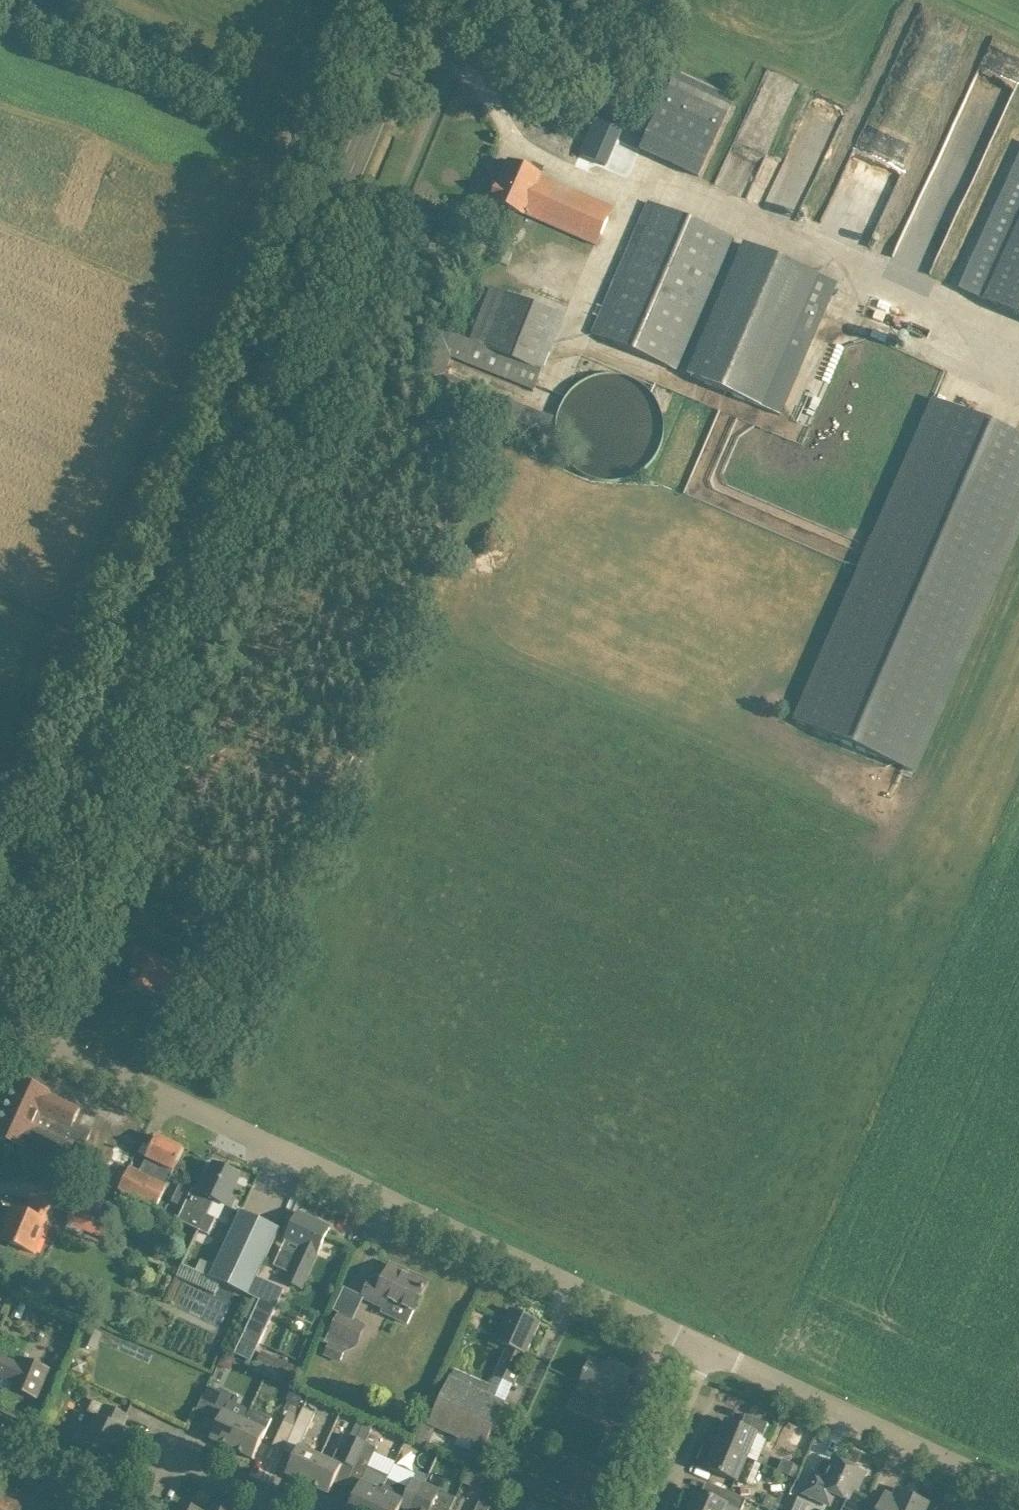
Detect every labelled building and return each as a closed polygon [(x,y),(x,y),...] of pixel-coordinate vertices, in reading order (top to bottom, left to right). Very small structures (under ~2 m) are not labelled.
[(640,150),(699,176),(733,99),(673,73),(640,150)] [(825,148),(844,108),(819,97),(801,137),(825,148)] [(594,118),(589,128),(617,140),(618,140),(623,131),(621,130),(594,118)] [(926,210),(914,205),(894,254),(933,270),(974,168),(947,157),(926,210)] [(1018,316),(1018,157),(959,288),(1018,316)] [(492,200),(510,209),(524,215),(525,214),(597,245),(613,208),(541,177),(541,176),(526,170),(509,162),(498,185),(494,184),(488,197),(492,199),(492,200)] [(593,333),(677,369),(733,239),(649,202),(593,333)] [(688,374),(781,414),(836,284),(745,245),(688,374)] [(417,386),(547,436),(554,416),(443,375),(449,357),(535,391),(541,374),(544,375),(566,315),(489,287),(470,340),(438,329),(417,386)] [(686,373),(720,290),(715,288),(680,371),(686,373)] [(557,424),(556,429),(557,433),(557,438),(558,442),(560,447),(561,451),(564,455),(566,459),(569,463),(572,467),(576,470),(579,473),(583,475),(588,477),(592,479),(596,480),(601,481),(606,482),(610,482),(615,482),(620,481),(624,480),(629,479),(633,477),(637,475),(641,472),(645,469),(648,466),(652,463),(654,459),(657,455),(659,451),(661,446),(662,442),(663,437),(664,432),(664,428),(663,423),(663,418),(662,414),(660,410),(658,405),(656,401),(654,397),(651,394),(648,390),(644,387),(640,384),(636,382),(632,380),(628,378),(623,377),(619,376),(614,375),(610,375),(605,375),(600,376),(596,377),(591,378),(587,380),(583,382),(579,385),(575,388),(572,391),(569,394),(566,398),(563,402),(561,406),(560,410),(558,415),(557,419),(557,424)] [(913,774),(1018,530),(1018,437),(935,400),(795,723),(913,774)] [(164,963),(161,962),(142,954),(130,982),(152,991),(155,984),(177,993),(185,974),(163,965),(164,963)] [(19,1077),(6,1106),(52,1127),(49,1134),(84,1150),(90,1135),(72,1127),(80,1109),(65,1102),(63,1106),(47,1098),(50,1091),(19,1077)] [(68,1101),(69,1102),(70,1100),(105,1116),(111,1104),(76,1088),(76,1087),(75,1087),(68,1101)] [(0,1120),(0,1139),(11,1144),(27,1150),(90,1178),(99,1156),(84,1150),(49,1134),(52,1127),(6,1106),(0,1120)] [(157,1137),(149,1155),(147,1158),(149,1159),(142,1173),(130,1167),(119,1190),(157,1208),(167,1185),(174,1171),(176,1167),(184,1149),(157,1137)] [(106,1157),(126,1168),(135,1152),(115,1141),(106,1157)] [(194,1191),(180,1221),(209,1235),(216,1219),(206,1214),(213,1199),(226,1206),(240,1176),(237,1174),(236,1170),(229,1167),(225,1169),(214,1164),(208,1177),(204,1175),(196,1192),(194,1191)] [(84,1230),(112,1242),(118,1227),(107,1223),(115,1205),(104,1201),(107,1194),(102,1192),(104,1188),(87,1181),(83,1192),(79,1191),(66,1223),(69,1224),(68,1228),(82,1234),(84,1230)] [(29,1251),(35,1253),(55,1206),(36,1198),(29,1214),(13,1207),(0,1236),(0,1238),(29,1251)] [(241,1212),(210,1278),(220,1283),(249,1295),(257,1277),(271,1247),(279,1229),(241,1212)] [(287,1274),(304,1282),(330,1227),(298,1212),(286,1239),(300,1246),(293,1261),(286,1258),(281,1269),(288,1272),(287,1274)] [(371,1279),(362,1297),(383,1307),(387,1298),(414,1311),(420,1300),(428,1282),(391,1264),(382,1284),(371,1279)] [(182,1266),(177,1277),(215,1293),(220,1283),(210,1278),(182,1266)] [(241,1340),(234,1354),(251,1362),(257,1347),(276,1308),(267,1303),(275,1285),(257,1277),(249,1295),(259,1300),(241,1340)] [(510,1309),(501,1327),(496,1341),(508,1346),(495,1376),(513,1384),(532,1341),(540,1322),(510,1309)] [(340,1313),(330,1336),(357,1348),(367,1326),(340,1313)] [(80,1344),(95,1350),(101,1334),(86,1328),(80,1344)] [(323,1355),(341,1362),(347,1348),(329,1341),(323,1355)] [(218,1365),(229,1369),(234,1359),(223,1354),(218,1365)] [(11,1388),(38,1399),(49,1369),(24,1359),(21,1365),(0,1356),(0,1388),(10,1392),(11,1388)] [(609,1361),(607,1366),(591,1359),(579,1387),(597,1395),(596,1398),(610,1404),(607,1411),(631,1422),(643,1394),(625,1386),(632,1372),(609,1361)] [(76,1360),(72,1370),(83,1374),(87,1364),(76,1360)] [(495,1376),(487,1395),(505,1403),(513,1384),(495,1376)] [(450,1378),(429,1425),(484,1450),(505,1403),(487,1395),(450,1378)] [(211,1439),(232,1449),(250,1411),(225,1400),(227,1394),(208,1385),(197,1411),(207,1416),(206,1419),(218,1424),(211,1439)] [(288,1392),(286,1398),(287,1402),(294,1405),(297,1404),(300,1398),(299,1394),(292,1391),(288,1392)] [(311,1394),(300,1417),(292,1433),(303,1438),(322,1399),(311,1394)] [(83,1446),(101,1455),(119,1463),(133,1433),(122,1428),(128,1415),(110,1407),(94,1399),(88,1412),(97,1416),(91,1429),(79,1424),(71,1441),(83,1446)] [(250,1411),(232,1449),(253,1459),(272,1420),(250,1410),(250,1411)] [(292,1433),(300,1417),(289,1412),(273,1446),(284,1451),(292,1433)] [(333,1458),(354,1468),(359,1457),(366,1443),(368,1439),(383,1446),(389,1431),(360,1416),(351,1437),(350,1436),(342,1453),(337,1450),(333,1458)] [(727,1421),(717,1445),(746,1457),(748,1452),(756,1434),(727,1421)] [(587,1452),(599,1457),(603,1447),(591,1442),(587,1452)] [(366,1443),(359,1457),(370,1462),(377,1448),(366,1443)] [(746,1457),(717,1445),(707,1469),(720,1474),(736,1481),(746,1457)] [(286,1474),(308,1484),(320,1457),(299,1447),(286,1474)] [(320,1457),(308,1484),(329,1494),(342,1467),(320,1457)] [(388,1479),(390,1476),(368,1466),(370,1462),(359,1457),(354,1468),(346,1485),(357,1490),(348,1509),(374,1509),(388,1479)] [(546,1490),(550,1491),(584,1507),(589,1496),(598,1500),(609,1475),(591,1467),(573,1458),(570,1466),(559,1461),(546,1490)] [(778,1471),(790,1476),(797,1479),(801,1468),(794,1465),(795,1464),(783,1459),(778,1471)] [(814,1472),(804,1494),(830,1506),(835,1495),(848,1501),(853,1490),(857,1492),(865,1473),(837,1461),(833,1470),(830,1468),(826,1477),(814,1472)] [(511,1463),(504,1478),(518,1484),(524,1469),(511,1463)] [(491,1466),(487,1474),(499,1480),(503,1471),(491,1466)] [(416,1503),(424,1484),(428,1475),(417,1470),(413,1479),(409,1489),(388,1479),(374,1509),(400,1509),(401,1507),(407,1509),(413,1509),(416,1503)] [(487,1476),(480,1491),(495,1497),(501,1483),(487,1476)] [(456,1499),(436,1490),(424,1484),(416,1503),(413,1509),(451,1509),(456,1499)] [(28,1497),(1,1485),(0,1487),(0,1509),(22,1509),(28,1497)] [(863,1509),(927,1509),(930,1503),(897,1488),(893,1496),(885,1493),(880,1505),(868,1499),(863,1509)] [(868,1499),(869,1497),(857,1492),(853,1490),(848,1501),(844,1509),(863,1509),(868,1499)] [(716,1501),(698,1493),(690,1509),(762,1509),(763,1506),(732,1493),(727,1505),(723,1503),(718,1501),(716,1501)] [(763,1506),(771,1509),(785,1509),(790,1496),(782,1493),(779,1500),(768,1495),(763,1506)] [(790,1496),(785,1509),(806,1509),(809,1504),(790,1496)] [(491,1505),(492,1502),(482,1497),(475,1509),(488,1509),(491,1505)] [(518,1509),(519,1509),(524,1500),(517,1497),(512,1507),(518,1509)] [(540,1509),(524,1500),(519,1509),(540,1509)]
